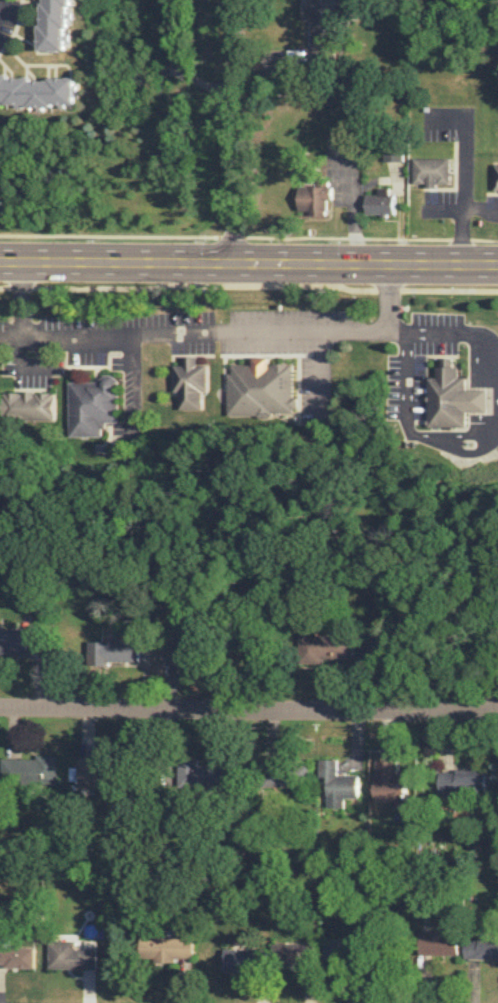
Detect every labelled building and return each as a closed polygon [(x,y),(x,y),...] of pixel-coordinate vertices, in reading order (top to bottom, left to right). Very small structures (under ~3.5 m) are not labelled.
[(65,50),(65,27),(67,27),(67,4),(70,4),(70,0),(44,0),(44,1),(44,2),(41,2),(41,7),(41,24),(38,24),(38,29),(38,50),(65,50)] [(303,19),(312,19),(312,62),(334,62),(334,0),(303,0),(303,19)] [(75,77),(68,77),(54,77),(49,77),(49,80),(46,80),(32,80),(30,80),(30,77),(24,77),(10,77),(9,77),(9,74),(2,74),(0,74),(0,101),(5,101),(5,104),(27,104),(27,107),(53,107),(53,104),(75,104),(75,77)] [(385,160),(405,160),(405,146),(385,146),(385,160)] [(451,157),(415,157),(414,183),(428,183),(428,187),(437,187),(438,183),(451,183),(451,157)] [(333,185),(328,185),(328,177),(316,177),(316,185),(300,185),(300,209),(311,210),(311,214),(326,214),(326,210),(328,210),(328,199),(333,199),(333,185)] [(395,213),(395,194),(390,194),(390,187),(379,187),(379,194),(367,194),(367,213),(382,213),(382,216),(388,216),(388,213),(395,213)] [(182,355),(196,355),(196,363),(206,363),(205,390),(201,390),(201,407),(178,407),(179,390),(172,390),(173,363),(182,363),(182,355)] [(269,355),(250,355),(250,362),(231,362),(231,372),(227,372),(227,414),(255,414),(258,416),(267,417),(270,413),(290,413),(290,407),(296,407),(296,395),(292,395),(292,362),(269,362),(269,355)] [(426,425),(464,425),(464,410),(486,410),(486,388),(464,388),(464,375),(456,375),(456,365),(451,365),(451,356),(440,356),(440,364),(434,364),(434,375),(426,375),(426,425)] [(96,379),(102,373),(111,372),(118,379),(118,421),(104,421),(104,427),(100,427),(100,435),(67,435),(67,379),(96,379)] [(1,419),(1,391),(22,391),(22,389),(33,389),(33,391),(53,391),(53,419),(1,419)] [(43,655),(42,628),(0,629),(0,655),(43,655)] [(300,659),(352,660),(353,635),(300,634),(300,659)] [(142,641),(88,641),(88,664),(109,664),(109,661),(142,661),(142,641)] [(200,658),(200,641),(171,641),(171,658),(200,658)] [(57,755),(36,754),(36,759),(1,758),(1,782),(57,783),(57,755)] [(120,787),(119,763),(95,763),(95,757),(78,758),(79,788),(120,787)] [(358,774),(338,775),(338,759),(319,759),(319,777),(327,777),(328,807),(345,807),(345,797),(359,797),(358,774)] [(185,786),(233,785),(232,761),(198,762),(198,760),(184,760),(185,786)] [(397,760),(376,760),(375,802),(394,802),(394,808),(407,808),(408,773),(397,773),(397,760)] [(274,786),(296,786),(295,764),(273,764),(274,786)] [(440,789),(485,790),(486,771),(440,769),(440,789)] [(459,933),(420,933),(419,954),(458,955),(459,933)] [(478,934),(478,940),(465,940),(465,958),(497,958),(497,935),(478,934)] [(194,937),(140,936),(140,960),(193,960),(194,937)] [(9,947),(9,938),(0,938),(0,964),(4,964),(4,967),(34,968),(35,947),(9,947)] [(358,957),(357,938),(326,940),(327,958),(358,957)] [(49,968),(96,969),(96,949),(76,949),(76,940),(49,940),(49,968)] [(314,942),(272,943),(273,968),(303,967),(303,962),(315,962),(314,942)] [(267,949),(223,950),(224,970),(254,969),(254,966),(267,966),(267,949)]
